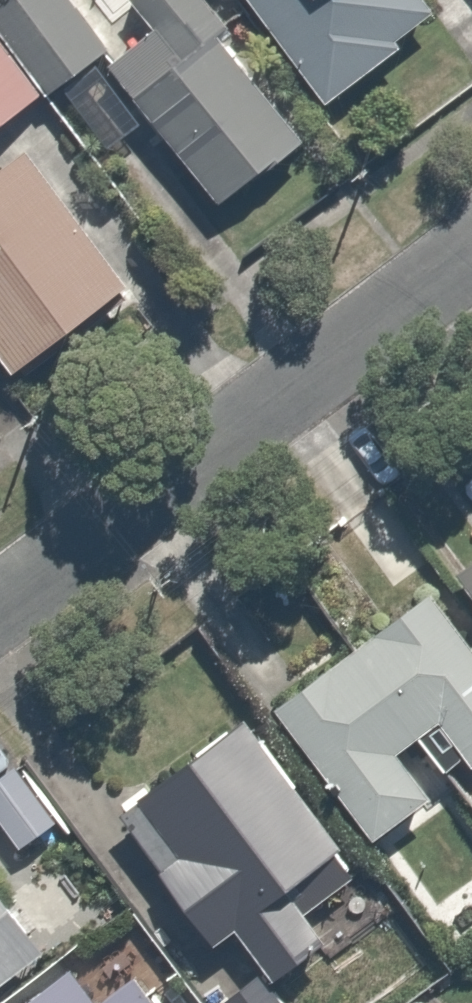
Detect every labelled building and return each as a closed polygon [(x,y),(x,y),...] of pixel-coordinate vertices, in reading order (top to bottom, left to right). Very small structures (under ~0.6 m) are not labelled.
[(33,96),(43,89),(83,149),(142,109),(110,63),(106,56),(68,0),(0,0),(0,46),(33,96)] [(151,25),(106,56),(110,63),(142,109),(207,206),(305,139),(211,0),(135,0),(151,25)] [(325,105),(399,48),(394,41),(431,13),(421,0),(244,0),(325,105)] [(33,96),(0,46),(0,118),(33,96)] [(0,147),(0,350),(18,376),(134,294),(19,133),(0,147)] [(460,576),(471,591),(471,567),(460,576)] [(268,691),(361,836),(428,793),(397,746),(441,718),(467,757),(471,754),(471,646),(432,585),(268,691)] [(179,849),(158,865),(212,939),(235,922),(276,979),(334,936),(311,903),(360,868),(247,711),(137,790),(179,849)] [(0,781),(0,819),(19,842),(56,812),(18,766),(0,781)] [(37,949),(0,905),(0,979),(37,949)] [(18,1002),(160,1002),(138,969),(94,998),(73,967),(18,1002)] [(234,1002),(260,1002),(249,990),(234,1002)]
